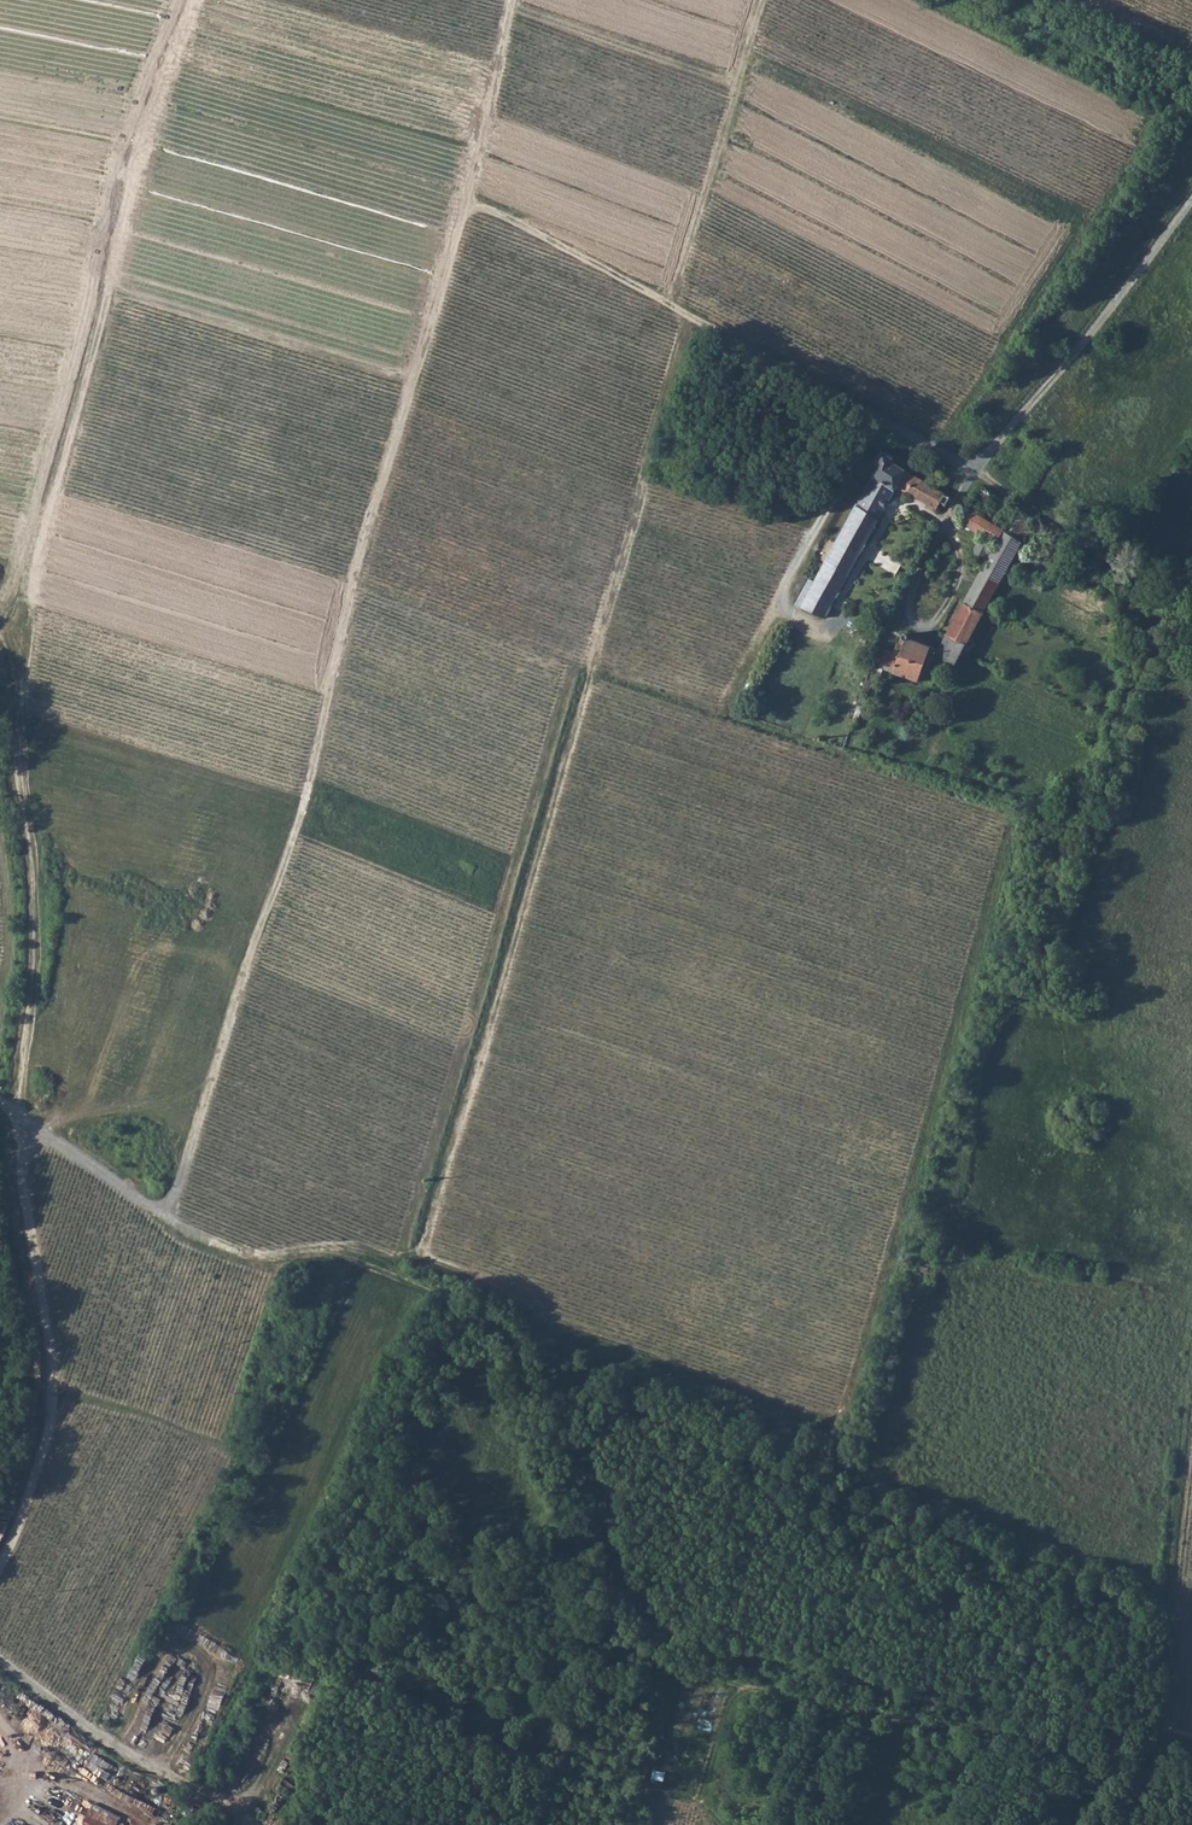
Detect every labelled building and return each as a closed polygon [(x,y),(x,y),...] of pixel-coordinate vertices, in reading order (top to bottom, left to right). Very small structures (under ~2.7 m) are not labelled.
[(1055,443),(1049,451),(1057,457),(1062,450),(1055,443)] [(879,465),(855,508),(878,521),(897,488),(907,493),(915,477),(891,463),(893,460),(882,453),(876,463),(879,465)] [(930,468),(922,481),(944,495),(953,481),(930,468)] [(915,477),(907,493),(936,510),(941,503),(946,505),(950,499),(944,495),(922,481),(915,477)] [(983,488),(971,509),(1009,533),(1018,520),(1022,513),(983,488)] [(994,549),(978,540),(970,554),(985,564),(984,568),(1001,579),(1021,543),(1008,535),(963,507),(960,514),(964,517),(960,523),(981,534),(997,543),(994,549)] [(855,508),(798,614),(813,622),(817,615),(824,619),(878,521),(855,508)] [(984,568),(978,579),(996,589),(1001,579),(984,568)] [(978,579),(965,603),(983,614),(996,589),(978,579)] [(965,603),(942,645),(960,654),(983,614),(965,603)] [(794,622),(790,630),(800,633),(803,627),(794,622)] [(807,629),(805,635),(815,639),(818,634),(807,629)] [(873,660),(872,663),(879,665),(881,667),(918,681),(925,666),(929,668),(936,657),(936,656),(929,652),(930,648),(908,639),(908,634),(903,634),(899,640),(903,646),(899,655),(885,651),(880,662),(873,660)] [(936,656),(936,657),(954,666),(960,654),(942,645),(936,656)] [(290,1676),(283,1703),(295,1707),(303,1680),(290,1676)] [(123,1816),(94,1802),(83,1824),(119,1824),(123,1816)]
